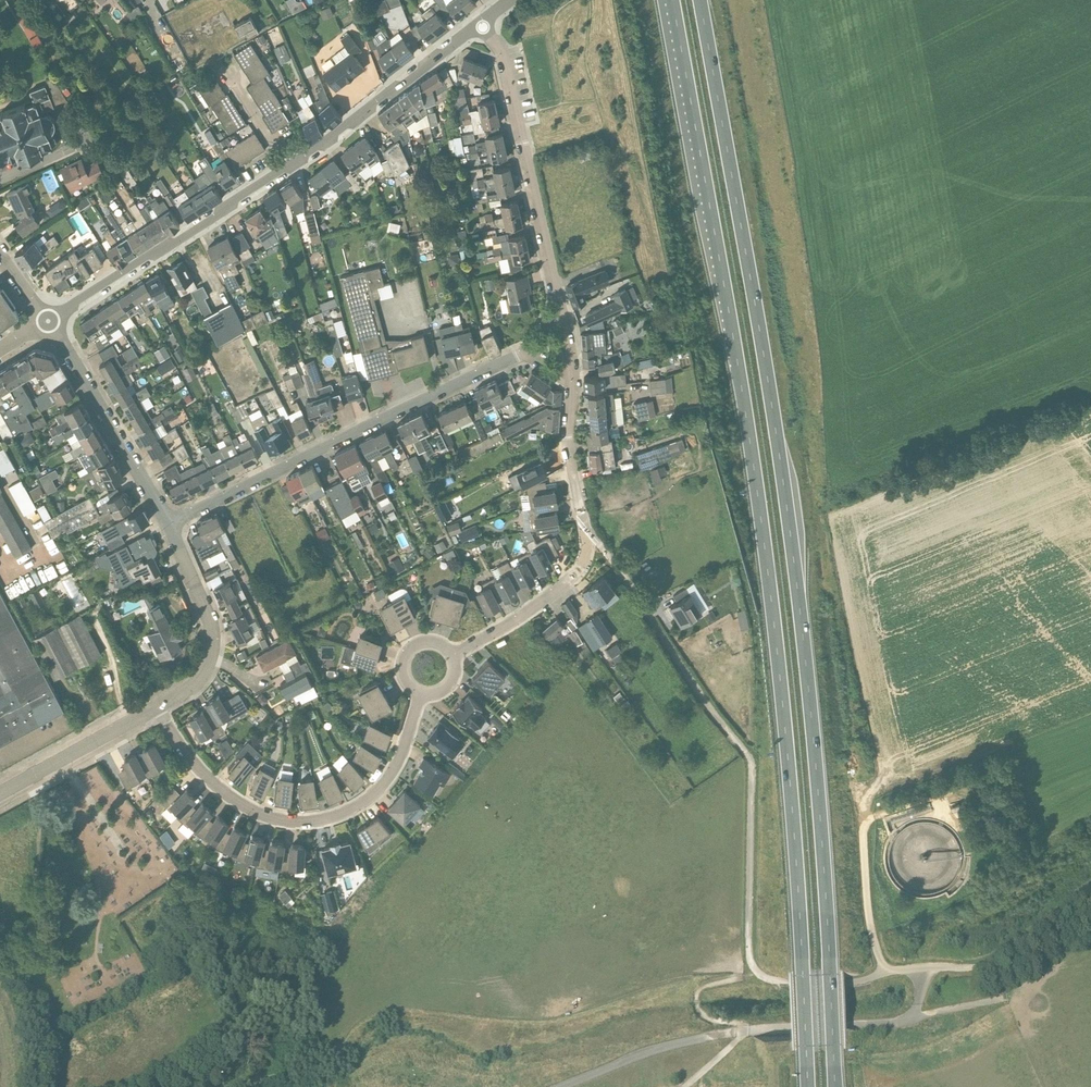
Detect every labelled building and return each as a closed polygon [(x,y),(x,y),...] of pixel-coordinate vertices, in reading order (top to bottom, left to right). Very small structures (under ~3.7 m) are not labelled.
[(131,9),(136,6),(131,0),(124,0),(131,9)] [(390,10),(391,10),(390,8),(401,4),(400,0),(380,0),(375,2),(379,14),(390,10)] [(448,16),(453,13),(457,18),(467,10),(459,0),(452,0),(447,4),(443,0),(435,0),(437,2),(437,3),(439,6),(448,16)] [(467,10),(476,3),(474,0),(459,0),(467,10)] [(427,19),(438,33),(447,26),(443,20),(448,16),(439,6),(437,3),(423,13),(428,19),(427,19)] [(300,10),(298,5),(294,4),(290,6),(293,13),(300,10)] [(136,6),(131,9),(127,12),(131,19),(143,13),(138,5),(136,6)] [(321,10),(324,19),(334,15),(331,7),(321,10)] [(223,10),(207,18),(214,30),(220,27),(222,31),(232,26),(223,10)] [(18,18),(36,48),(44,44),(38,34),(37,35),(31,26),(33,24),(26,13),(18,18)] [(67,18),(68,20),(70,22),(76,17),(74,13),(67,18)] [(207,18),(192,27),(199,39),(199,38),(205,35),(207,40),(217,34),(214,30),(207,18)] [(252,19),(235,28),(241,38),(245,35),(249,41),(260,35),(252,19)] [(411,29),(412,31),(416,41),(424,35),(428,41),(438,33),(427,19),(418,26),(417,25),(411,29)] [(34,24),(39,32),(45,29),(40,20),(34,24)] [(192,27),(177,35),(183,47),(189,44),(192,48),(201,43),(199,38),(199,39),(192,27)] [(337,62),(323,72),(336,89),(347,81),(348,79),(351,76),(353,77),(364,68),(354,56),(362,50),(349,33),(341,39),(346,46),(333,56),(337,62)] [(377,47),(380,56),(379,57),(390,71),(402,62),(391,47),(390,38),(388,40),(387,38),(379,44),(378,42),(376,43),(372,33),(366,36),(371,50),(377,47)] [(267,40),(263,34),(257,37),(261,44),(267,40)] [(391,47),(402,62),(414,53),(403,38),(391,47)] [(284,43),(274,47),(280,63),(291,59),(284,43)] [(243,69),(260,58),(251,44),(234,54),(243,69)] [(252,83),(269,72),(260,58),(243,69),(252,83)] [(458,73),(469,78),(475,62),(463,58),(458,73)] [(475,62),(469,78),(481,82),(487,67),(475,62)] [(447,87),(453,83),(447,68),(439,74),(437,70),(419,82),(425,105),(436,102),(436,100),(443,95),(442,94),(449,89),(447,87)] [(172,91),(181,85),(178,80),(171,70),(167,73),(173,83),(169,86),(172,91)] [(256,101),(272,91),(263,77),(269,73),(269,72),(252,83),(246,87),(256,101)] [(46,79),(56,104),(67,100),(52,76),(46,79)] [(67,88),(61,77),(56,80),(63,91),(66,96),(71,93),(68,88),(67,88)] [(209,105),(226,94),(216,80),(200,90),(209,105)] [(324,107),(319,111),(332,126),(343,116),(330,102),(322,82),(317,84),(320,88),(316,89),(324,107)] [(427,113),(425,105),(419,82),(407,91),(418,105),(418,106),(422,116),(416,121),(420,128),(430,125),(427,113)] [(17,155),(18,155),(20,160),(19,160),(20,162),(22,161),(21,161),(28,158),(28,159),(36,156),(35,155),(42,153),(44,152),(43,150),(51,147),(53,146),(53,144),(54,144),(55,143),(55,142),(56,141),(56,140),(56,139),(55,138),(55,137),(54,136),(53,135),(52,135),(51,135),(50,135),(49,135),(49,133),(50,132),(51,132),(52,130),(53,130),(53,129),(54,128),(54,127),(54,126),(55,126),(55,125),(55,123),(55,122),(54,121),(54,120),(53,118),(52,117),(51,116),(50,115),(48,114),(47,110),(54,107),(45,85),(30,91),(33,99),(23,103),(23,104),(3,112),(3,111),(1,112),(1,114),(2,114),(4,118),(3,118),(3,119),(0,120),(0,162),(17,155)] [(280,107),(282,105),(272,91),(256,101),(265,116),(279,107),(280,107)] [(415,119),(416,121),(422,116),(418,106),(418,105),(407,91),(399,97),(410,112),(415,119)] [(220,119),(236,108),(227,93),(226,94),(209,105),(211,105),(220,119)] [(283,105),(290,100),(287,96),(280,100),(283,105)] [(323,133),(324,133),(315,117),(303,96),(298,99),(303,108),(301,109),(309,121),(303,125),(311,141),(312,141),(324,133),(323,133)] [(458,102),(457,96),(452,97),(455,109),(468,107),(467,100),(458,102)] [(407,128),(405,126),(415,119),(410,112),(399,97),(389,104),(378,113),(390,128),(394,134),(400,130),(402,132),(407,128)] [(485,114),(497,111),(494,99),(477,103),(479,110),(477,110),(457,114),(458,119),(462,118),(463,119),(485,114)] [(292,106),(289,101),(282,106),(285,110),(292,106)] [(283,112),(280,107),(279,107),(265,116),(262,117),(272,132),(289,121),(283,112)] [(220,119),(229,133),(246,123),(236,108),(220,119)] [(427,113),(430,125),(430,126),(438,124),(435,111),(427,113)] [(485,131),(484,126),(499,123),(497,111),(485,114),(463,119),(462,118),(458,119),(459,125),(472,123),(474,133),(485,131)] [(130,129),(130,130),(130,135),(130,138),(138,138),(138,129),(130,129)] [(240,142),(251,159),(265,149),(255,132),(240,142)] [(474,133),(461,136),(463,144),(475,141),(474,133)] [(502,133),(500,133),(486,136),(487,140),(476,142),(477,145),(469,146),(471,152),(478,151),(488,148),(504,145),(502,133)] [(372,154),(376,151),(365,136),(354,145),(371,166),(377,161),(372,154)] [(227,137),(219,142),(222,147),(230,142),(227,137)] [(136,148),(141,145),(138,140),(133,144),(136,148)] [(230,159),(225,151),(218,140),(212,144),(223,161),(224,160),(225,161),(230,159)] [(389,160),(394,172),(396,175),(395,175),(397,183),(405,176),(401,171),(410,165),(398,140),(384,150),(389,160)] [(225,151),(230,159),(236,168),(251,159),(240,142),(225,151)] [(370,166),(371,166),(354,145),(342,154),(357,173),(368,164),(370,166)] [(488,148),(491,161),(507,157),(504,145),(488,148)] [(478,151),(471,152),(472,159),(480,157),(478,151)] [(82,186),(104,175),(97,162),(85,167),(81,159),(62,169),(72,192),(82,187),(82,186)] [(224,160),(223,161),(213,167),(225,185),(236,178),(225,161),(224,160)] [(338,190),(349,180),(334,160),(322,169),(334,184),(338,190)] [(387,175),(394,172),(389,160),(382,163),(387,175)] [(144,170),(139,162),(130,167),(135,175),(144,170)] [(493,170),(495,177),(485,179),(484,178),(477,180),(478,186),(512,179),(509,167),(493,170)] [(471,178),(476,177),(483,175),(483,173),(482,168),(469,170),(471,178)] [(310,177),(322,193),(334,184),(322,169),(310,177)] [(301,213),(297,198),(303,195),(292,178),(280,186),(291,202),(295,214),(301,213)] [(354,178),(350,181),(352,184),(350,185),(355,192),(361,187),(354,178)] [(479,192),(497,188),(498,195),(515,191),(512,179),(478,186),(473,188),(475,196),(476,203),(489,201),(487,194),(480,196),(479,192)] [(185,189),(190,197),(200,212),(212,204),(202,189),(197,181),(185,189)] [(23,234),(40,222),(32,210),(35,209),(27,193),(32,191),(28,183),(7,193),(17,213),(18,213),(20,218),(14,222),(15,223),(16,222),(23,232),(22,233),(23,234)] [(202,189),(212,204),(222,198),(213,183),(202,189)] [(169,191),(165,186),(161,189),(164,194),(169,191)] [(278,210),(287,204),(277,188),(264,196),(273,211),(270,213),(271,216),(273,223),(274,223),(279,237),(288,234),(284,223),(278,210)] [(113,198),(107,189),(101,193),(107,202),(113,198)] [(165,196),(171,206),(176,202),(170,192),(165,196)] [(151,195),(147,198),(154,208),(155,208),(170,232),(180,225),(164,200),(159,203),(156,199),(154,200),(151,195)] [(321,207),(317,195),(310,197),(313,209),(321,207)] [(476,203),(475,196),(467,198),(469,205),(476,203)] [(190,197),(177,205),(181,212),(182,211),(188,220),(200,212),(190,197)] [(85,206),(82,201),(76,204),(80,210),(85,206)] [(503,217),(519,213),(517,201),(500,204),(503,217)] [(134,221),(149,245),(160,238),(141,209),(140,210),(136,203),(130,206),(138,219),(134,221)] [(146,206),(141,209),(160,238),(168,232),(169,232),(170,232),(155,208),(154,208),(150,211),(146,206)] [(273,223),(271,216),(266,219),(260,209),(246,218),(261,241),(275,232),(270,224),(273,223)] [(112,231),(129,258),(139,251),(117,218),(112,210),(107,214),(116,228),(112,231)] [(310,236),(320,234),(314,213),(305,215),(310,236)] [(505,224),(506,229),(522,225),(519,213),(503,217),(494,219),(486,221),(478,222),(479,228),(494,225),(494,226),(505,224)] [(117,218),(139,251),(149,245),(134,221),(134,222),(133,221),(128,223),(122,214),(117,218)] [(108,239),(103,242),(118,265),(129,258),(128,258),(129,258),(112,231),(110,229),(109,229),(106,225),(100,228),(108,239)] [(468,239),(465,229),(457,231),(459,241),(468,239)] [(491,237),(497,235),(496,229),(483,232),(484,238),(491,237)] [(239,252),(239,251),(250,245),(242,232),(233,238),(239,252)] [(501,253),(527,247),(524,235),(508,239),(506,240),(505,234),(497,235),(491,237),(493,243),(501,242),(502,247),(487,250),(488,256),(494,255),(501,253)] [(24,267),(33,261),(59,242),(54,235),(41,245),(43,248),(41,250),(35,241),(15,254),(24,267)] [(235,264),(240,261),(228,237),(218,242),(231,266),(234,274),(239,271),(235,264)] [(412,244),(417,267),(439,262),(434,239),(412,244)] [(219,266),(221,271),(231,266),(218,242),(208,247),(218,266),(219,266)] [(79,256),(76,251),(55,264),(46,270),(59,290),(68,284),(64,278),(65,275),(80,265),(86,275),(91,271),(89,267),(102,259),(93,246),(79,256)] [(245,266),(255,259),(249,247),(239,252),(245,266)] [(486,262),(508,257),(511,271),(523,268),(522,261),(530,259),(527,247),(501,253),(494,255),(488,256),(485,257),(486,262)] [(460,264),(457,253),(448,255),(450,263),(455,265),(460,264)] [(182,294),(196,287),(182,261),(168,268),(182,294)] [(379,266),(341,277),(369,379),(399,371),(398,367),(430,359),(423,334),(411,338),(413,344),(388,351),(374,299),(380,297),(377,286),(384,284),(379,266)] [(582,294),(592,290),(611,283),(606,271),(567,286),(575,305),(585,301),(582,294)] [(164,293),(169,291),(159,273),(147,280),(152,289),(164,309),(170,321),(176,318),(170,306),(171,306),(164,293)] [(529,287),(527,276),(505,280),(512,310),(530,306),(526,288),(529,287)] [(485,280),(487,290),(496,288),(494,278),(485,280)] [(151,312),(145,302),(154,296),(144,281),(132,289),(145,311),(147,315),(151,312)] [(218,343),(245,329),(241,321),(231,302),(212,312),(205,297),(209,296),(203,285),(191,291),(204,316),(218,343)] [(2,327),(19,315),(0,288),(0,328),(2,327)] [(141,314),(145,311),(132,289),(119,298),(130,316),(139,310),(141,314)] [(589,323),(599,319),(600,318),(633,305),(626,289),(624,290),(614,294),(617,300),(585,315),(589,323)] [(335,297),(320,304),(323,311),(338,305),(335,297)] [(122,321),(130,316),(119,298),(106,306),(113,318),(116,322),(119,327),(124,334),(128,331),(122,321)] [(111,332),(119,327),(116,322),(113,318),(106,306),(93,314),(103,330),(104,332),(107,336),(109,339),(113,336),(111,332)] [(252,316),(257,326),(268,321),(268,320),(265,313),(263,310),(252,316)] [(274,318),(274,316),(271,310),(268,311),(265,313),(268,320),(274,318)] [(91,341),(99,336),(104,332),(103,330),(93,314),(80,323),(91,341)] [(246,331),(257,326),(252,316),(241,321),(245,329),(246,331)] [(289,325),(286,316),(276,320),(280,328),(289,325)] [(609,330),(603,330),(600,318),(599,319),(589,323),(591,331),(580,332),(582,347),(593,346),(593,344),(605,343),(610,342),(609,330)] [(336,356),(343,354),(334,323),(326,325),(336,356)] [(454,325),(456,332),(461,350),(475,346),(469,326),(463,328),(462,323),(454,325)] [(614,327),(612,328),(615,335),(623,330),(620,324),(614,327)] [(478,330),(485,346),(490,356),(502,350),(497,340),(490,325),(478,330)] [(259,342),(252,329),(246,331),(253,345),(259,342)] [(446,354),(461,350),(456,332),(441,336),(446,354)] [(109,339),(107,336),(101,340),(96,343),(100,349),(111,342),(109,339)] [(594,354),(595,355),(601,355),(600,349),(606,350),(605,343),(593,344),(593,346),(582,347),(582,355),(594,354)] [(100,365),(108,379),(127,368),(135,363),(141,359),(138,355),(128,361),(122,365),(117,356),(119,355),(113,345),(99,352),(105,362),(100,365)] [(156,355),(160,362),(171,355),(167,348),(156,355)] [(36,349),(28,353),(46,382),(47,384),(51,390),(69,380),(65,373),(59,364),(60,364),(53,353),(36,349)] [(343,376),(346,388),(349,398),(356,396),(356,399),(358,400),(362,399),(363,397),(362,395),(363,394),(360,384),(360,381),(352,351),(344,353),(347,363),(349,362),(352,374),(343,376)] [(599,372),(612,371),(615,368),(615,367),(624,364),(620,351),(612,353),(613,354),(614,360),(612,360),(601,363),(600,363),(598,363),(599,372)] [(186,359),(182,352),(175,355),(179,362),(186,359)] [(41,385),(46,382),(28,353),(16,361),(25,378),(29,375),(33,382),(38,380),(41,385)] [(614,360),(613,354),(601,355),(595,355),(594,354),(582,355),(583,365),(598,363),(600,363),(601,363),(612,360),(614,360)] [(171,358),(164,363),(169,370),(175,366),(171,358)] [(646,367),(645,359),(638,361),(639,368),(646,367)] [(35,408),(20,380),(25,378),(16,361),(1,370),(22,410),(25,413),(35,408)] [(108,379),(115,392),(132,382),(132,383),(133,382),(128,373),(138,367),(135,363),(127,368),(108,379)] [(314,382),(319,398),(325,416),(334,413),(332,408),(335,407),(336,409),(344,406),(339,389),(334,391),(332,384),(330,383),(323,386),(316,364),(308,367),(314,382)] [(183,369),(187,378),(196,374),(192,365),(183,369)] [(315,419),(325,416),(319,398),(314,382),(312,383),(306,368),(305,368),(307,373),(303,374),(311,399),(306,401),(307,404),(310,414),(313,413),(315,419)] [(0,370),(0,411),(1,411),(7,420),(16,436),(33,427),(31,423),(26,415),(22,410),(1,370),(0,370)] [(291,374),(296,388),(304,385),(298,371),(291,374)] [(518,392),(528,398),(531,393),(541,377),(531,371),(518,392)] [(289,391),(296,388),(291,374),(290,373),(283,376),(289,391)] [(585,388),(596,387),(626,385),(625,373),(595,376),(584,377),(585,388)] [(175,384),(177,383),(181,380),(178,374),(174,377),(172,378),(175,384)] [(562,391),(554,391),(549,388),(551,384),(541,377),(531,393),(545,402),(553,402),(553,404),(560,405),(562,391)] [(515,391),(515,389),(510,379),(504,382),(510,393),(515,391)] [(651,387),(666,386),(665,379),(650,380),(651,387)] [(50,398),(53,405),(76,392),(69,380),(51,390),(42,395),(33,399),(37,405),(50,398)] [(496,380),(485,385),(496,409),(507,404),(504,396),(510,393),(504,382),(498,384),(496,380)] [(123,405),(148,390),(146,386),(137,392),(133,385),(132,383),(132,382),(115,392),(123,405)] [(474,404),(480,416),(486,413),(496,409),(485,385),(475,389),(478,396),(472,399),(474,404)] [(666,386),(651,387),(651,394),(667,392),(666,386)] [(276,408),(283,405),(275,388),(266,392),(269,399),(271,398),(276,408)] [(142,412),(147,409),(142,400),(151,395),(148,390),(123,405),(131,419),(142,412)] [(590,412),(615,410),(612,393),(599,394),(588,395),(590,412)] [(81,401),(77,395),(62,403),(66,410),(81,401)] [(192,402),(189,397),(183,400),(186,405),(192,402)] [(634,403),(639,419),(650,417),(646,400),(634,403)] [(53,435),(58,432),(63,429),(89,414),(81,401),(56,416),(60,423),(50,429),(53,435)] [(249,406),(247,401),(236,406),(243,420),(250,416),(245,408),(249,406)] [(292,404),(295,411),(300,408),(297,401),(292,404)] [(474,420),(480,417),(480,416),(474,404),(468,407),(465,401),(452,407),(459,422),(472,416),(474,420)] [(233,402),(227,405),(236,423),(242,419),(233,402)] [(212,414),(218,412),(214,405),(209,408),(212,414)] [(441,420),(445,429),(459,422),(452,407),(439,413),(442,420),(441,420)] [(131,419),(139,432),(155,422),(160,419),(165,416),(162,412),(152,418),(147,409),(142,412),(131,419)] [(541,422),(541,428),(558,429),(559,410),(548,410),(548,409),(545,409),(525,419),(524,418),(503,429),(507,439),(541,422)] [(175,410),(174,411),(168,414),(171,420),(179,416),(175,410)] [(597,429),(607,427),(617,426),(615,410),(590,412),(591,429),(597,429)] [(424,433),(431,430),(422,412),(410,418),(419,436),(426,449),(428,454),(434,451),(429,441),(428,441),(424,433)] [(78,438),(79,435),(96,426),(89,414),(63,429),(58,432),(59,433),(53,436),(57,442),(67,436),(70,442),(78,438)] [(270,452),(281,447),(276,437),(269,423),(268,423),(264,415),(259,417),(262,422),(264,421),(266,425),(255,430),(262,445),(265,443),(270,452)] [(303,415),(291,421),(300,437),(312,431),(303,415)] [(31,423),(33,427),(34,430),(47,422),(44,416),(31,423)] [(276,437),(281,447),(291,442),(286,432),(289,431),(281,417),(269,423),(276,437)] [(426,449),(419,436),(410,418),(397,424),(406,442),(413,439),(419,452),(426,449)] [(481,439),(487,437),(480,418),(473,421),(481,439)] [(146,445),(163,436),(157,426),(163,423),(160,419),(155,422),(139,432),(146,445)] [(642,427),(640,419),(632,422),(633,425),(638,428),(642,427)] [(79,455),(104,440),(96,426),(79,435),(78,438),(70,442),(74,449),(70,451),(74,457),(79,455)] [(587,439),(589,450),(594,450),(600,449),(599,441),(609,439),(607,427),(597,429),(591,429),(592,438),(587,439)] [(154,458),(164,453),(170,449),(167,443),(179,435),(175,428),(163,436),(146,445),(151,452),(149,453),(152,458),(153,457),(154,458)] [(29,430),(19,436),(24,446),(35,440),(29,430)] [(374,435),(384,456),(385,456),(390,465),(390,464),(393,469),(398,467),(396,462),(390,449),(395,447),(395,446),(401,444),(395,432),(389,434),(387,431),(385,432),(384,430),(374,435)] [(441,433),(447,446),(451,454),(456,451),(453,444),(454,443),(448,431),(447,432),(446,431),(441,433)] [(465,460),(471,457),(504,440),(499,432),(461,451),(465,460)] [(223,436),(227,445),(220,448),(231,472),(245,465),(236,448),(235,445),(232,439),(229,433),(223,436)] [(441,449),(447,446),(441,433),(435,436),(441,449)] [(635,441),(633,433),(624,435),(626,443),(635,441)] [(365,452),(376,473),(383,469),(390,465),(385,456),(384,456),(374,435),(360,442),(365,452)] [(235,445),(236,448),(245,465),(252,461),(253,463),(258,460),(257,459),(259,458),(249,438),(239,443),(237,437),(232,439),(235,445)] [(682,438),(676,440),(648,450),(652,462),(672,456),(680,452),(679,450),(685,448),(682,438)] [(590,469),(604,467),(604,466),(615,464),(611,439),(609,439),(599,441),(600,449),(594,450),(589,450),(590,469)] [(79,455),(88,472),(114,457),(104,440),(79,455)] [(189,455),(183,443),(173,451),(180,461),(189,455)] [(345,449),(358,477),(369,472),(355,444),(345,449)] [(230,474),(230,472),(231,472),(220,448),(212,452),(209,446),(203,449),(206,455),(207,455),(218,478),(225,475),(226,476),(230,474)] [(4,478),(17,471),(4,449),(0,451),(0,471),(4,478)] [(335,454),(348,482),(358,477),(345,449),(335,454)] [(636,454),(640,466),(652,462),(648,450),(636,454)] [(159,459),(163,466),(174,459),(170,452),(159,459)] [(423,468),(418,457),(416,454),(408,458),(415,471),(423,468)] [(202,457),(204,462),(195,466),(204,485),(205,485),(205,486),(210,484),(209,482),(218,478),(207,455),(206,455),(202,457)] [(95,484),(99,491),(114,483),(110,474),(120,468),(114,457),(88,472),(89,472),(83,475),(90,487),(95,484)] [(523,484),(547,472),(541,460),(511,475),(517,488),(519,487),(523,484)] [(27,469),(24,464),(17,467),(20,473),(27,469)] [(43,475),(41,471),(37,464),(31,467),(38,478),(40,477),(43,475)] [(177,464),(165,471),(169,480),(176,476),(179,482),(170,487),(176,499),(190,492),(181,473),(177,464)] [(665,480),(662,474),(669,471),(666,464),(652,469),(657,483),(665,480)] [(327,495),(324,489),(312,465),(300,471),(308,489),(313,498),(313,499),(316,497),(326,492),(327,495)] [(195,466),(181,473),(190,492),(204,485),(195,466)] [(59,475),(56,469),(43,475),(40,477),(48,493),(58,488),(53,479),(59,475)] [(300,504),(313,498),(308,489),(300,471),(286,478),(289,484),(281,488),(288,502),(297,498),(300,504)] [(380,480),(381,481),(382,484),(389,480),(386,475),(379,479),(380,480)] [(356,510),(350,497),(348,492),(347,492),(341,481),(324,489),(327,495),(327,496),(330,495),(342,517),(356,510)] [(382,484),(381,481),(370,486),(378,502),(388,496),(382,484)] [(543,505),(543,506),(546,505),(557,503),(554,490),(547,492),(545,481),(526,485),(531,507),(536,506),(536,507),(543,505)] [(389,482),(383,485),(387,493),(393,490),(389,482)] [(35,500),(46,494),(41,485),(30,491),(35,500)] [(81,524),(81,525),(128,499),(124,491),(120,493),(117,489),(108,494),(111,499),(96,506),(91,496),(52,517),(45,521),(53,536),(67,529),(68,531),(81,524)] [(350,497),(356,510),(357,512),(365,508),(357,493),(350,497)] [(115,515),(123,512),(132,506),(128,499),(81,525),(84,530),(114,514),(115,515)] [(65,509),(64,500),(57,501),(57,510),(65,509)] [(444,500),(435,505),(442,520),(451,515),(444,500)] [(44,521),(45,521),(52,517),(48,510),(45,504),(37,508),(40,514),(44,521)] [(537,529),(541,528),(547,527),(548,527),(559,525),(556,512),(548,514),(546,505),(543,506),(543,505),(536,507),(536,506),(528,508),(532,530),(537,529)] [(122,535),(140,525),(150,519),(143,508),(134,513),(101,531),(111,549),(125,541),(122,535)] [(397,517),(393,511),(388,514),(391,520),(397,517)] [(220,533),(226,530),(217,512),(208,517),(223,546),(228,544),(223,534),(221,535),(220,533)] [(202,559),(223,549),(223,546),(208,517),(197,522),(202,533),(192,538),(202,559)] [(225,522),(230,531),(236,528),(231,519),(225,522)] [(451,534),(462,530),(458,521),(447,525),(451,534)] [(376,523),(369,527),(372,534),(379,530),(376,523)] [(474,536),(470,527),(458,532),(462,542),(474,536)] [(364,547),(356,531),(351,533),(360,549),(364,547)] [(508,534),(500,539),(503,544),(511,539),(508,534)] [(144,535),(117,549),(107,555),(115,571),(114,585),(123,586),(136,579),(134,575),(140,572),(144,579),(150,576),(154,583),(163,578),(152,556),(156,554),(157,549),(154,542),(153,542),(153,543),(148,542),(144,535)] [(537,564),(540,571),(552,565),(548,557),(550,556),(550,555),(550,553),(555,550),(554,549),(560,546),(555,537),(549,540),(548,537),(535,543),(538,548),(531,552),(537,564)] [(447,548),(443,540),(434,544),(438,552),(447,548)] [(429,559),(435,552),(429,546),(423,553),(429,559)] [(456,554),(453,548),(444,553),(447,559),(456,554)] [(513,566),(514,566),(520,578),(519,578),(523,585),(535,579),(531,571),(533,570),(533,569),(532,567),(537,564),(531,552),(518,557),(521,562),(513,566)] [(405,568),(399,557),(388,562),(394,574),(405,568)] [(496,580),(502,590),(501,590),(506,599),(517,593),(513,585),(515,584),(516,582),(515,580),(519,578),(520,578),(514,566),(513,566),(513,565),(501,571),(503,576),(496,579),(496,580)] [(221,603),(225,601),(235,596),(236,595),(229,581),(230,579),(236,576),(232,568),(219,575),(223,583),(213,588),(221,603)] [(212,577),(210,570),(204,573),(207,579),(212,577)] [(375,580),(379,587),(387,583),(383,576),(375,580)] [(583,593),(594,606),(614,589),(604,576),(583,593)] [(485,588),(477,592),(487,611),(499,605),(495,597),(497,596),(497,595),(497,593),(501,590),(502,590),(496,580),(496,579),(495,577),(483,583),(485,588)] [(376,585),(373,581),(366,584),(368,589),(376,585)] [(30,593),(36,606),(45,602),(38,589),(30,593)] [(377,592),(380,599),(385,597),(388,603),(394,601),(391,594),(387,596),(384,589),(377,592)] [(65,709),(64,708),(0,590),(0,744),(65,709)] [(429,612),(444,617),(450,597),(437,593),(435,597),(434,597),(429,612)] [(392,602),(403,621),(416,614),(408,599),(408,600),(405,595),(392,602)] [(680,627),(697,616),(693,609),(696,607),(688,595),(668,608),(680,627)] [(17,599),(20,606),(27,603),(24,596),(17,599)] [(238,643),(255,634),(244,613),(243,614),(242,610),(235,596),(225,601),(232,615),(234,619),(228,622),(238,643)] [(450,597),(444,617),(459,621),(464,606),(461,605),(462,600),(450,597)] [(578,610),(571,600),(569,599),(562,604),(570,615),(578,610)] [(362,609),(363,604),(361,600),(354,604),(358,611),(362,609)] [(383,613),(381,614),(389,629),(403,621),(392,602),(380,608),(383,613)] [(157,630),(148,634),(161,660),(182,649),(177,639),(182,636),(178,627),(172,630),(159,604),(147,610),(157,630)] [(745,609),(736,611),(741,629),(749,627),(745,609)] [(706,614),(711,621),(717,617),(712,610),(706,614)] [(578,626),(593,649),(613,636),(598,613),(578,626)] [(80,614),(34,639),(55,678),(101,653),(80,614)] [(542,630),(549,638),(555,644),(565,637),(559,629),(564,626),(557,617),(542,630)] [(583,648),(581,650),(585,656),(591,651),(576,629),(578,628),(571,618),(566,622),(572,632),(569,633),(578,645),(579,644),(583,648)] [(326,632),(324,629),(319,627),(317,635),(324,637),(326,632)] [(355,648),(377,654),(381,639),(365,634),(365,636),(359,634),(355,648)] [(292,638),(259,655),(266,668),(299,651),(292,638)] [(613,657),(625,652),(621,642),(609,646),(613,657)] [(358,663),(357,665),(373,669),(377,654),(355,648),(345,645),(341,660),(352,663),(353,661),(358,663)] [(248,656),(245,649),(237,653),(241,660),(248,656)] [(291,669),(301,664),(296,655),(287,660),(291,669)] [(638,661),(634,655),(627,660),(632,665),(638,661)] [(479,672),(471,679),(487,695),(505,677),(487,660),(477,670),(479,672)] [(307,674),(311,672),(312,671),(307,661),(306,661),(302,663),(301,664),(291,669),(283,673),(284,675),(287,681),(306,671),(307,674)] [(316,673),(287,688),(292,697),(321,681),(316,673)] [(365,706),(384,695),(376,681),(363,689),(363,690),(358,694),(365,706)] [(337,689),(335,682),(327,683),(329,691),(337,689)] [(313,696),(320,692),(316,685),(309,689),(313,696)] [(625,697),(620,691),(614,696),(618,702),(625,697)] [(262,692),(256,697),(263,705),(269,700),(262,692)] [(377,715),(378,716),(392,708),(384,695),(365,706),(373,718),(377,715)] [(465,725),(469,721),(476,728),(486,718),(479,711),(482,708),(469,695),(464,701),(462,699),(456,705),(458,707),(453,712),(465,725)] [(241,697),(233,702),(228,705),(227,703),(225,703),(223,704),(218,696),(207,703),(216,718),(218,721),(218,720),(219,721),(226,718),(228,721),(240,714),(248,710),(241,697)] [(631,704),(628,700),(622,704),(625,708),(631,704)] [(334,707),(328,701),(324,704),(328,711),(334,707)] [(259,723),(266,715),(259,710),(253,718),(259,723)] [(316,716),(313,710),(308,712),(311,719),(316,716)] [(216,718),(212,720),(211,719),(209,718),(207,719),(202,712),(191,718),(196,727),(196,730),(199,731),(202,736),(209,733),(211,738),(224,730),(219,721),(218,720),(218,721),(216,718)] [(490,719),(495,723),(499,719),(494,714),(490,719)] [(453,756),(458,749),(464,741),(439,721),(428,736),(453,756)] [(370,739),(369,741),(384,746),(389,733),(390,733),(390,731),(369,723),(364,737),(370,739)] [(234,751),(227,739),(218,745),(225,757),(234,751)] [(148,778),(151,776),(160,771),(158,766),(164,762),(161,756),(162,753),(159,752),(154,743),(143,750),(147,758),(145,759),(145,760),(146,762),(141,765),(145,773),(145,774),(146,773),(148,778)] [(236,755),(239,757),(228,769),(238,778),(238,779),(239,780),(255,762),(250,758),(254,749),(248,743),(236,755)] [(359,759),(358,760),(372,768),(379,755),(379,756),(380,754),(360,744),(353,756),(359,759)] [(141,765),(135,754),(124,760),(128,768),(126,769),(126,771),(127,772),(121,775),(128,788),(141,781),(139,777),(145,774),(145,773),(141,765)] [(444,785),(451,774),(423,758),(419,765),(423,767),(414,782),(434,793),(440,783),(444,785)] [(342,774),(341,775),(352,787),(362,777),(363,777),(364,776),(348,760),(338,770),(342,774)] [(258,772),(256,771),(249,786),(262,792),(262,793),(263,793),(273,772),(260,766),(258,772)] [(465,775),(453,768),(451,773),(463,780),(465,775)] [(322,783),(320,784),(328,799),(340,793),(341,793),(342,792),(331,772),(319,778),(322,783)] [(278,782),(276,782),(274,798),(288,800),(288,801),(289,801),(292,778),(278,776),(278,782)] [(299,787),(298,787),(301,803),(314,801),(315,801),(316,801),(312,778),(298,780),(299,787)] [(187,806),(187,807),(187,806),(195,798),(186,789),(180,795),(178,793),(177,794),(175,795),(171,791),(161,802),(171,811),(174,808),(180,813),(187,806)] [(415,799),(419,794),(413,789),(409,794),(415,799)] [(404,823),(421,805),(404,790),(397,799),(398,799),(394,803),(394,802),(388,808),(404,823)] [(198,827),(203,820),(204,821),(211,811),(202,803),(196,810),(194,808),(192,808),(191,810),(187,806),(187,807),(187,806),(180,813),(177,817),(184,823),(179,828),(189,837),(194,831),(197,827),(198,827)] [(220,834),(221,834),(228,823),(217,815),(213,823),(210,822),(209,822),(208,823),(204,821),(203,820),(198,827),(197,827),(194,831),(207,840),(210,837),(216,841),(216,840),(217,840),(220,834)] [(371,852),(390,836),(378,817),(357,830),(371,852)] [(239,845),(240,845),(246,832),(234,827),(230,835),(228,834),(226,835),(225,836),(221,834),(220,834),(217,840),(216,840),(216,841),(212,846),(228,853),(230,849),(236,852),(236,851),(237,851),(239,845)] [(171,836),(167,830),(160,835),(164,841),(171,836)] [(260,852),(264,839),(251,836),(249,845),(247,844),(245,845),(245,847),(240,845),(239,845),(237,851),(236,851),(236,852),(233,858),(249,863),(251,858),(258,860),(260,852)] [(282,856),(284,844),(271,842),(270,851),(267,850),(266,851),(265,853),(260,852),(258,860),(256,866),(272,869),(272,867),(279,868),(279,867),(280,867),(281,856),(282,856)] [(327,874),(356,866),(349,842),(340,844),(339,842),(331,844),(332,847),(322,849),(324,857),(323,857),(327,874)] [(295,867),(303,867),(304,845),(291,845),(291,854),(288,854),(287,855),(287,857),(282,856),(281,856),(280,867),(279,867),(279,868),(280,868),(279,871),(295,871),(295,867)] [(213,876),(216,870),(208,866),(204,864),(201,870),(206,872),(213,876)] [(288,901),(292,898),(288,893),(285,890),(278,896),(285,903),(286,903),(288,901)] [(339,908),(334,890),(324,893),(330,911),(339,908)]
